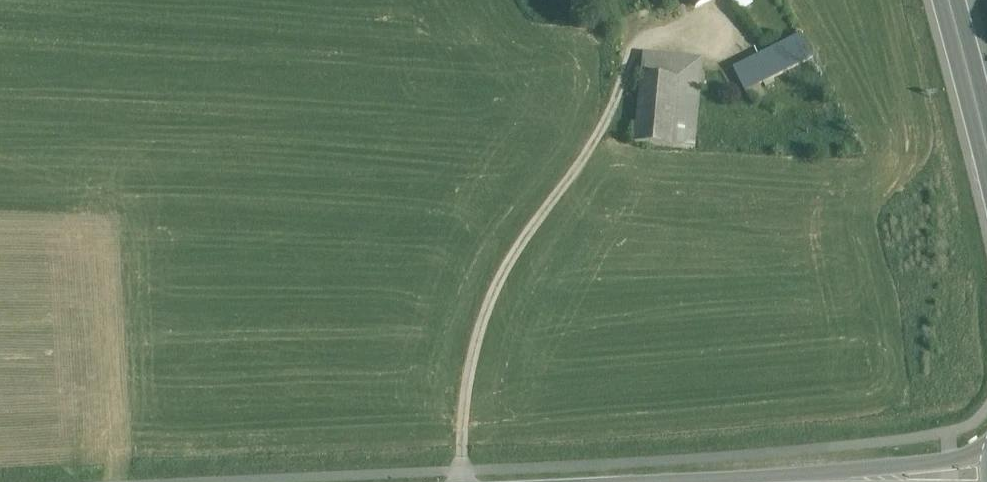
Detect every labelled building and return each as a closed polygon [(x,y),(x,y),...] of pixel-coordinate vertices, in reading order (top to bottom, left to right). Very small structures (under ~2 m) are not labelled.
[(801,35),(733,69),(745,92),(813,58),(801,35)] [(701,61),(643,55),(641,76),(678,79),(672,149),(692,151),(701,61)] [(678,79),(641,76),(641,78),(642,78),(635,145),(672,149),(678,79)]
